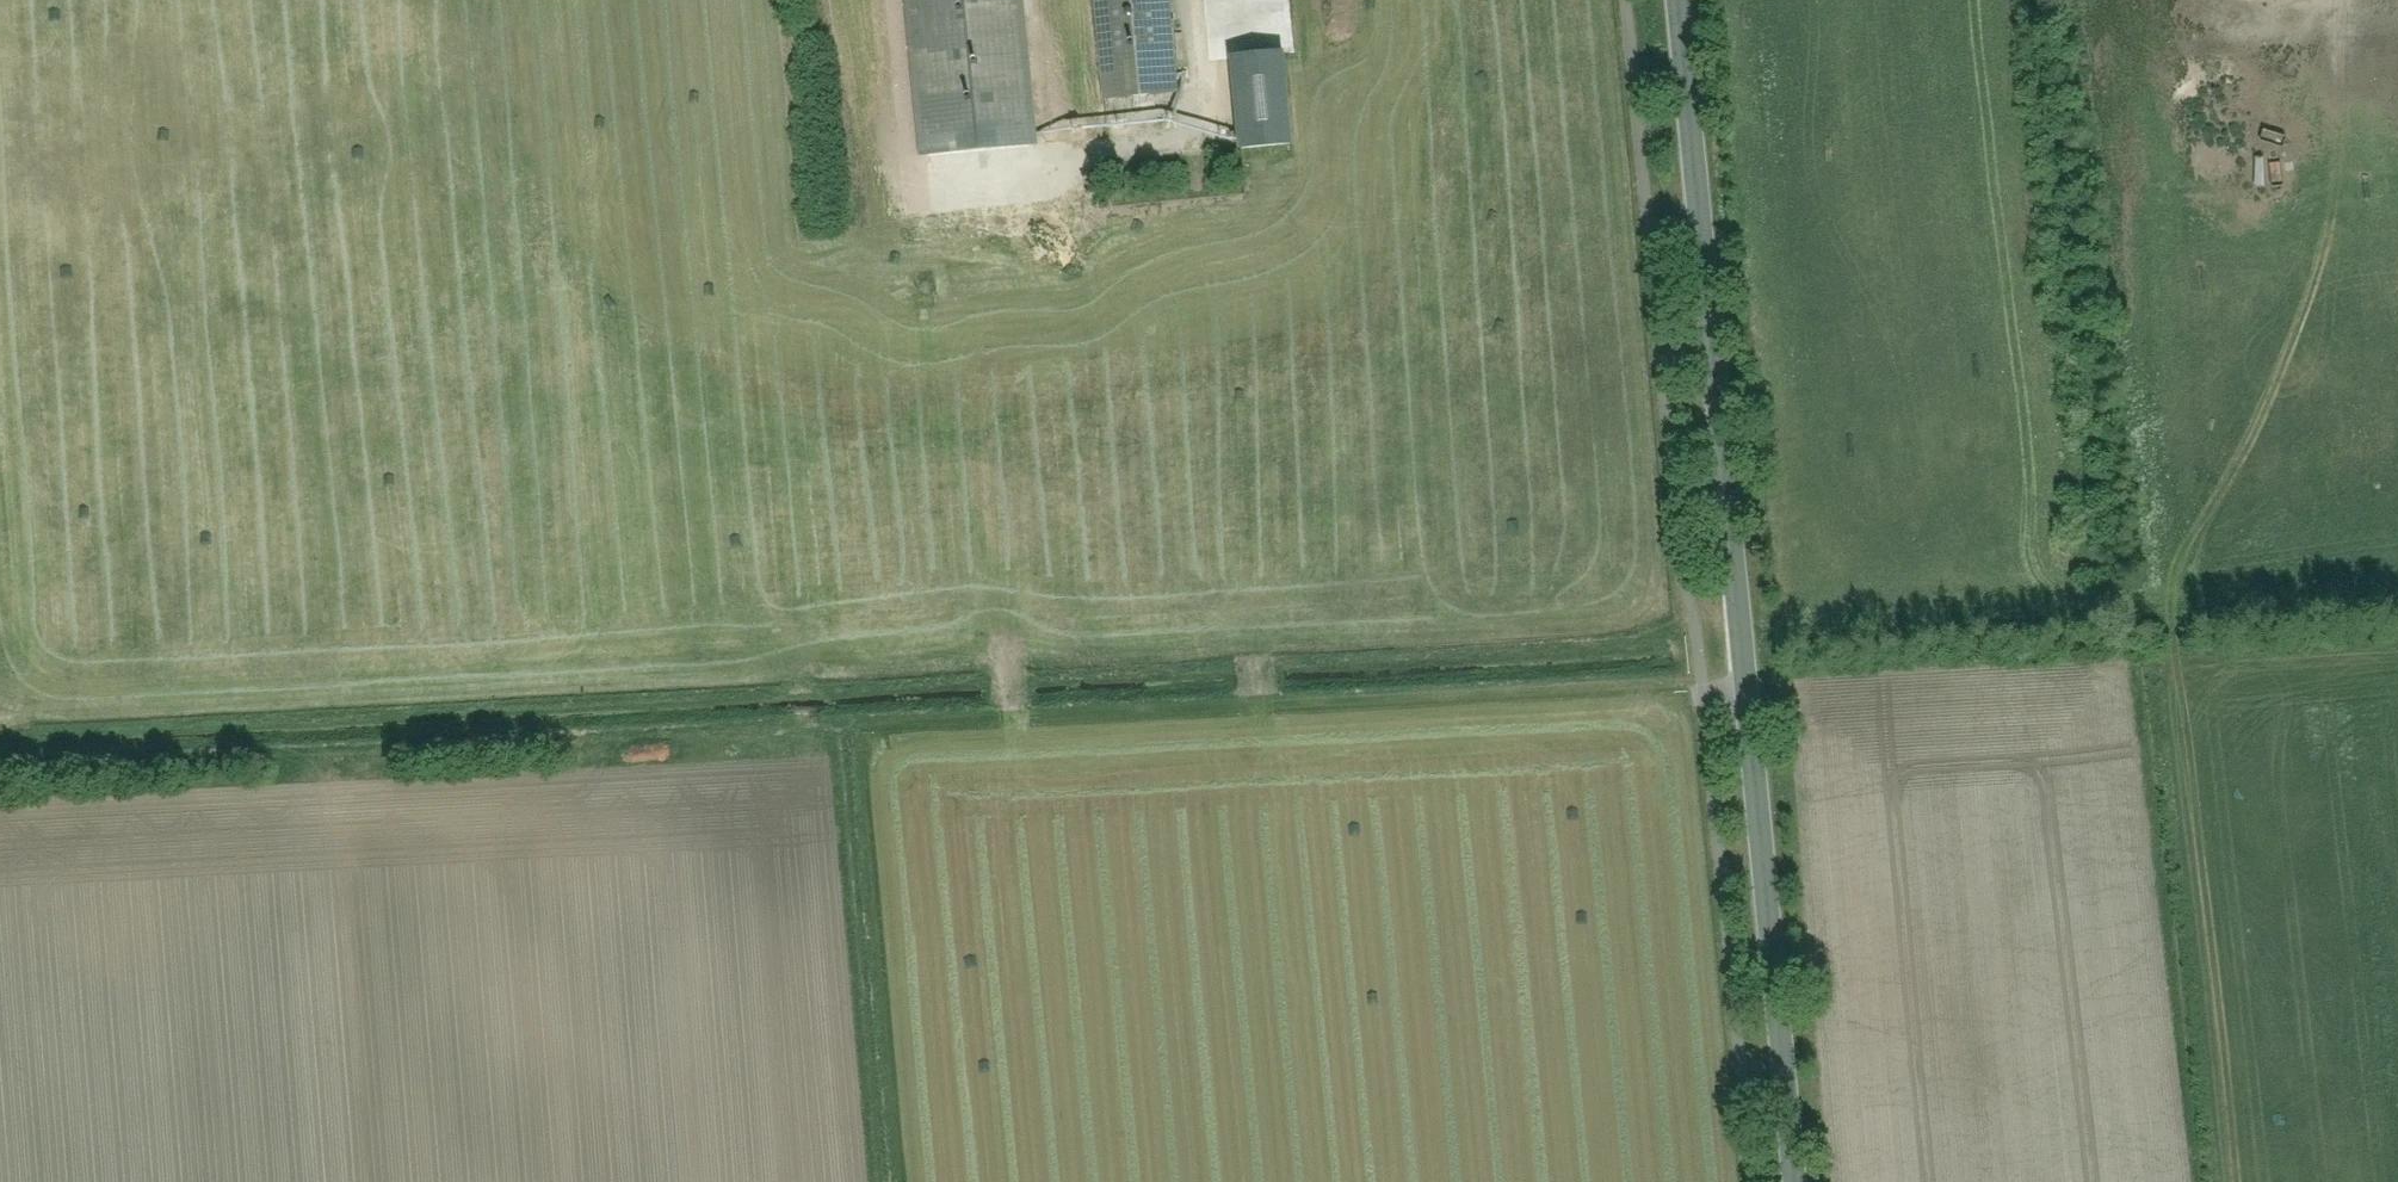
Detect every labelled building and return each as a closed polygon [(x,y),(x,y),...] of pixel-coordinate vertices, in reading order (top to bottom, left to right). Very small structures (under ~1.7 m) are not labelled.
[(918,155),(1028,145),(1014,0),(903,0),(918,155)] [(1099,97),(1175,90),(1167,0),(1091,0),(1099,97)]
